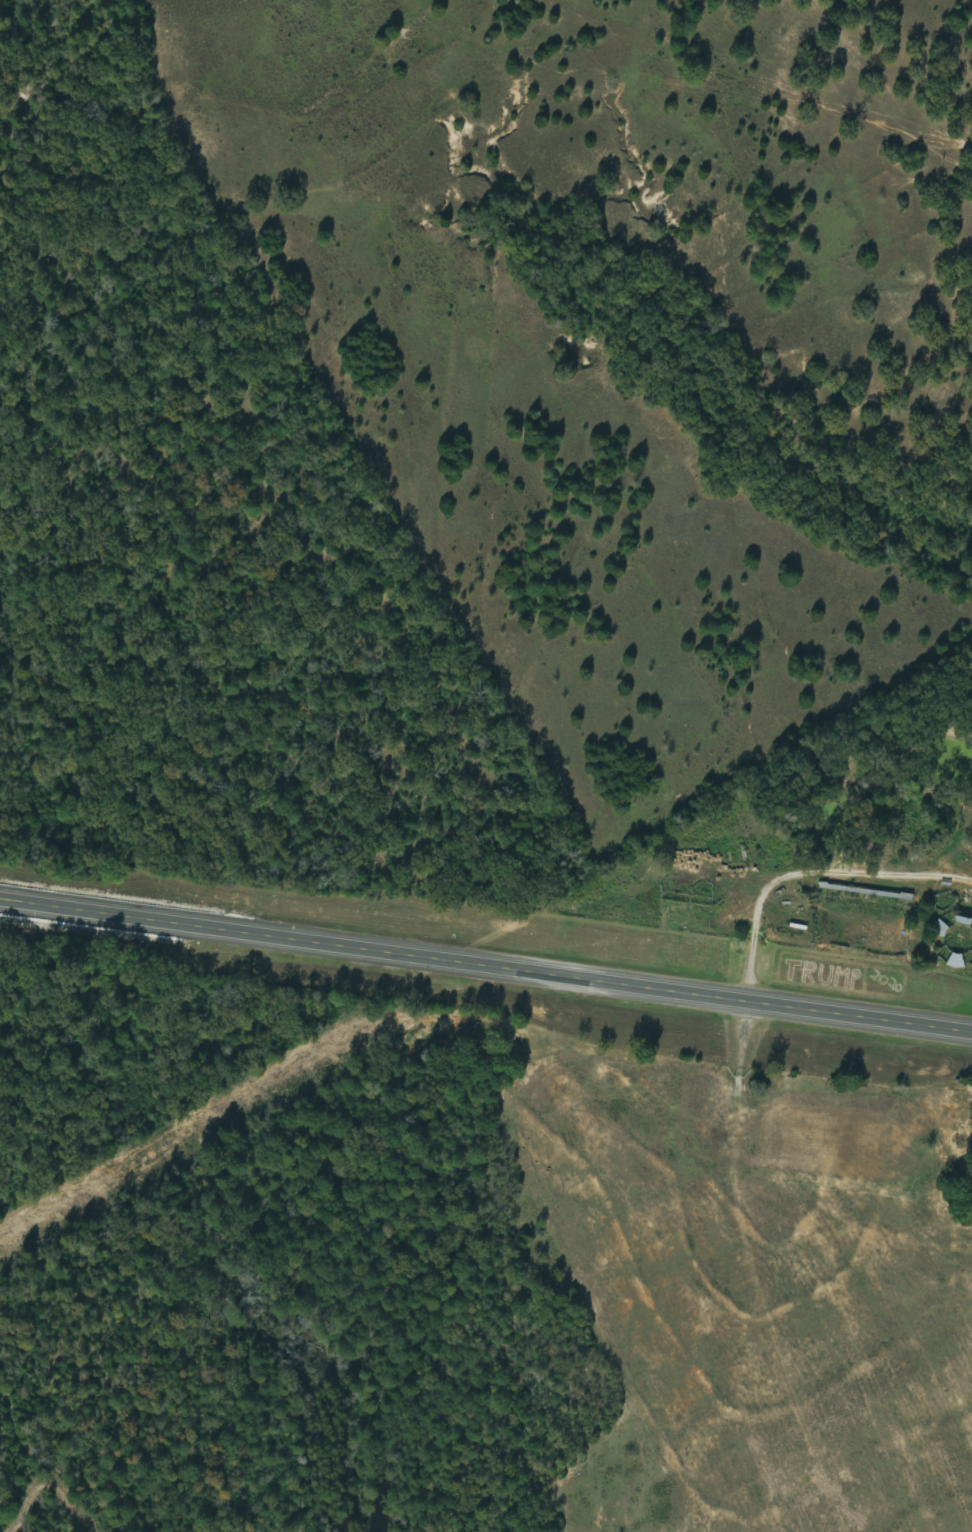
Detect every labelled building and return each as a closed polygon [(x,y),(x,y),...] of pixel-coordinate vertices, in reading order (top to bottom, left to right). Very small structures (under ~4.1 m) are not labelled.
[(952,929),(940,920),(933,930),(944,939),(952,929)] [(951,968),(966,968),(966,956),(951,957),(951,968)]
